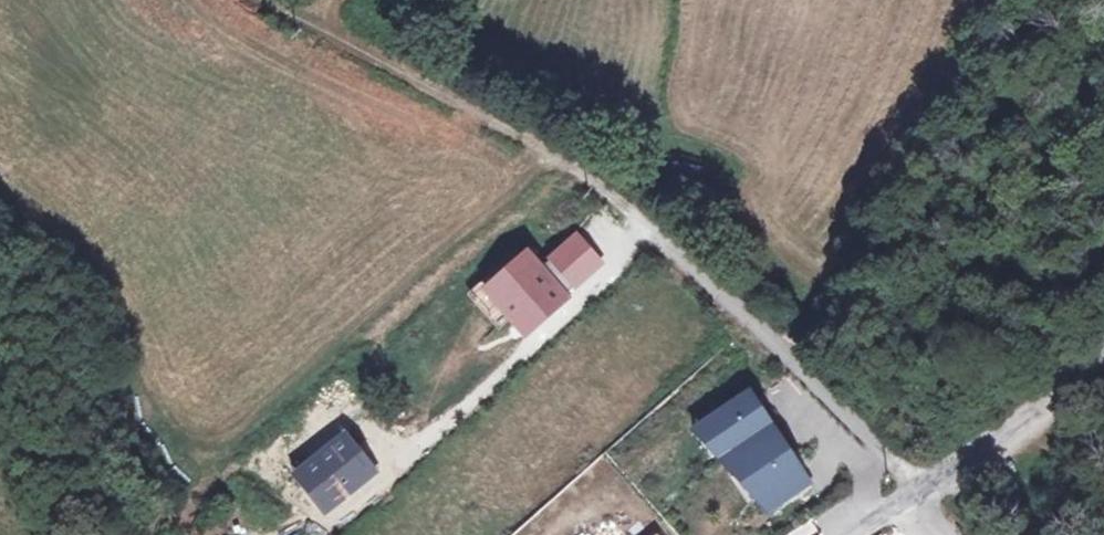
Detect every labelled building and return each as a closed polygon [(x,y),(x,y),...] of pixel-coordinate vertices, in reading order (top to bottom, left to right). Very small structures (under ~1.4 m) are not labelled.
[(491,297),(527,337),(564,304),(528,264),(491,297)] [(755,398),(706,429),(727,455),(718,462),(732,477),(742,471),(761,499),(756,502),(768,516),(783,507),(773,491),(802,474),(793,460),(789,462),(779,446),(748,465),(740,451),(770,432),(760,416),(765,413),(755,398)] [(740,451),(748,465),(779,446),(789,462),(793,460),(765,413),(760,416),(770,432),(740,451)] [(706,429),(693,436),(718,462),(727,455),(706,429)] [(732,477),(756,502),(761,499),(742,471),(732,477)] [(802,474),(773,491),(783,507),(812,489),(802,474)]
